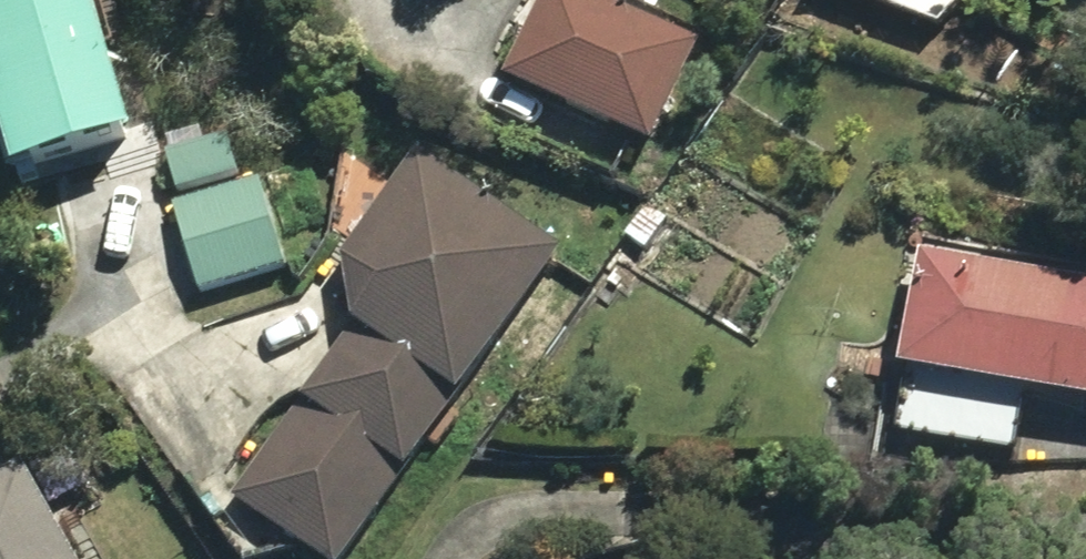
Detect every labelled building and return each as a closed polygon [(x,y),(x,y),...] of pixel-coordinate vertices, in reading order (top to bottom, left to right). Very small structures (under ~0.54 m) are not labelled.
[(113,142),(78,0),(0,0),(0,170),(113,142)] [(494,82),(640,148),(688,41),(597,0),(531,0),(494,82)] [(309,558),(342,558),(454,396),(458,399),(465,390),(461,386),(553,253),(410,156),(337,261),(347,319),(223,500),(309,558)] [(259,168),(275,226),(315,215),(299,157),(259,168)] [(169,206),(195,293),(282,267),(256,181),(169,206)] [(623,243),(644,257),(664,224),(642,211),(623,243)] [(911,256),(887,377),(908,381),(898,440),(1009,458),(1018,399),(1085,410),(1085,285),(911,256)] [(13,465),(0,472),(0,558),(61,558),(13,465)]
